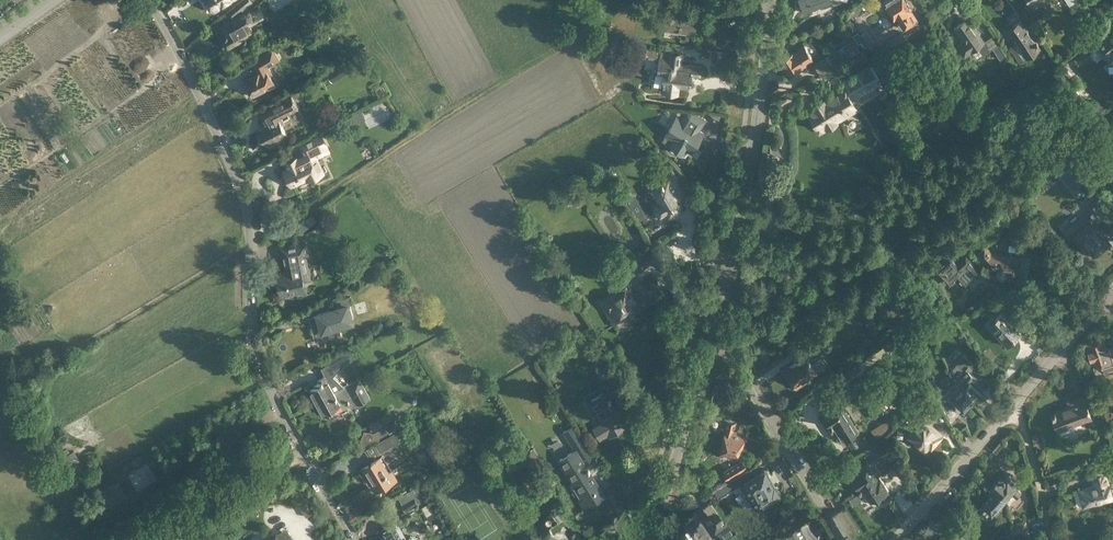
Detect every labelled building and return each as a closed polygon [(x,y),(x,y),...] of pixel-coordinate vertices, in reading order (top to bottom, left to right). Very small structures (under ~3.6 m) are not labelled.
[(213,10),(223,4),(223,5),(231,1),(230,0),(207,0),(213,10)] [(254,33),(253,31),(254,31),(252,28),(253,28),(252,26),(258,22),(249,7),(257,0),(242,0),(228,12),(234,18),(221,26),(226,34),(223,36),(229,47),(254,33)] [(892,13),(896,20),(902,16),(907,25),(916,20),(909,8),(910,6),(907,2),(905,2),(904,0),(886,0),(884,1),(885,3),(884,3),(890,13),(892,13)] [(671,29),(671,30),(695,33),(697,17),(681,14),(683,4),(662,1),(660,17),(668,18),(667,26),(671,29)] [(953,28),(963,41),(957,46),(964,57),(971,51),(976,58),(993,47),(1000,58),(1006,54),(998,43),(992,35),(983,41),(967,18),(953,28)] [(1021,20),(1008,29),(1027,56),(1039,47),(1037,44),(1039,43),(1037,40),(1036,41),(1021,20)] [(323,22),(314,27),(318,35),(327,30),(323,22)] [(852,35),(858,44),(861,42),(864,47),(874,41),(867,30),(860,35),(858,31),(852,35)] [(1098,43),(1108,56),(1112,52),(1112,53),(1112,30),(1098,43)] [(888,40),(893,50),(908,41),(903,32),(888,40)] [(853,38),(819,59),(826,72),(861,50),(853,38)] [(787,76),(814,59),(805,45),(778,62),(787,76)] [(632,46),(630,56),(646,58),(646,57),(646,56),(648,56),(648,57),(657,59),(657,57),(659,58),(657,70),(654,70),(652,87),(661,88),(661,91),(679,94),(680,85),(688,86),(690,74),(699,75),(701,67),(681,64),(683,53),(669,51),(632,46)] [(269,88),(267,85),(274,81),(271,75),(273,73),(269,66),(281,59),(274,47),(252,61),(255,68),(252,69),(254,74),(244,79),(253,96),(269,88)] [(852,113),(850,110),(850,109),(856,106),(849,95),(880,76),(872,63),(869,65),(868,63),(857,71),(842,79),(846,85),(835,92),(837,95),(832,97),(825,102),(823,99),(813,105),(815,108),(808,112),(819,129),(821,132),(827,128),(832,125),(837,122),(838,122),(852,113)] [(279,101),(257,112),(265,127),(259,130),(261,132),(260,133),(260,135),(262,139),(264,140),(267,144),(287,134),(283,125),(285,124),(282,119),(282,118),(281,117),(285,115),(298,108),(291,95),(289,96),(279,101)] [(664,135),(665,136),(672,140),(669,145),(669,146),(684,155),(687,150),(692,153),(704,133),(699,130),(706,119),(687,108),(681,119),(676,116),(664,135)] [(958,127),(968,121),(959,109),(949,115),(958,127)] [(344,119),(347,127),(360,121),(356,113),(344,119)] [(946,126),(941,118),(932,124),(937,132),(946,126)] [(321,132),(298,144),(303,153),(284,162),(286,167),(282,169),(291,188),(306,181),(307,182),(325,173),(318,158),(331,152),(321,132)] [(672,170),(658,178),(661,182),(652,187),(660,200),(653,204),(660,216),(667,212),(669,216),(684,208),(679,199),(686,194),(672,170)] [(1027,190),(1026,201),(1025,203),(1035,204),(1036,191),(1027,190)] [(1112,241),(1097,223),(1109,213),(1097,198),(1084,209),(1091,217),(1089,218),(1085,213),(1065,230),(1087,256),(1088,256),(1090,257),(1091,257),(1092,256),(1112,241)] [(317,220),(312,214),(296,226),(301,232),(309,226),(317,220)] [(1022,241),(1029,250),(1040,241),(1034,232),(1022,241)] [(276,286),(279,286),(280,296),(297,293),(297,290),(305,289),(304,282),(311,280),(306,256),(308,256),(306,242),(283,247),(285,260),(288,259),(290,270),(276,272),(277,276),(274,278),(276,286)] [(991,271),(999,271),(995,275),(1001,282),(1007,277),(1010,280),(1012,278),(1010,277),(1017,271),(1018,258),(997,256),(997,255),(990,255),(983,247),(975,253),(991,271)] [(957,277),(965,285),(979,271),(966,257),(958,264),(950,256),(936,269),(949,284),(957,277)] [(627,259),(617,265),(626,280),(636,274),(627,259)] [(911,280),(919,275),(914,268),(906,272),(911,280)] [(919,285),(923,292),(927,298),(929,301),(937,296),(927,280),(919,285)] [(609,309),(612,309),(619,322),(640,309),(631,293),(632,292),(627,284),(616,291),(614,291),(608,294),(608,296),(605,298),(606,300),(605,303),(609,309)] [(895,294),(885,299),(891,310),(896,320),(906,314),(895,294)] [(353,303),(351,296),(337,300),(339,307),(308,316),(316,342),(341,334),(339,326),(352,321),(347,305),(353,303)] [(987,298),(980,305),(982,307),(983,306),(989,313),(988,313),(990,315),(997,309),(995,307),(999,304),(993,299),(990,302),(987,298)] [(963,313),(957,308),(951,314),(957,320),(961,316),(963,313)] [(1006,346),(1024,329),(1012,316),(1008,319),(1002,312),(995,318),(1002,325),(994,333),(1006,346)] [(966,321),(961,316),(957,320),(956,320),(961,326),(966,321)] [(808,379),(819,371),(812,360),(829,348),(823,340),(823,341),(818,335),(804,345),(808,351),(806,353),(809,355),(800,361),(799,359),(784,370),(797,388),(809,380),(808,379)] [(1091,359),(1093,365),(1101,363),(1104,372),(1105,371),(1107,373),(1112,372),(1112,369),(1112,347),(1107,349),(1104,339),(1086,345),(1088,351),(1087,351),(1090,360),(1091,359)] [(310,389),(317,401),(334,392),(345,386),(333,376),(347,362),(355,358),(352,351),(321,368),(325,375),(318,379),(319,381),(314,384),(315,386),(310,389)] [(962,382),(957,388),(971,401),(972,402),(982,392),(970,381),(975,376),(967,369),(958,379),(962,382)] [(850,375),(847,370),(836,377),(840,382),(850,375)] [(331,410),(347,401),(352,408),(370,398),(360,378),(345,386),(334,392),(317,401),(324,414),(325,413),(327,417),(333,413),(331,410)] [(588,401),(601,422),(592,427),(600,440),(609,435),(625,426),(609,399),(619,393),(611,379),(603,384),(604,385),(601,387),(603,391),(588,401)] [(957,388),(947,399),(961,412),(971,401),(957,388)] [(850,416),(836,392),(823,400),(828,408),(822,412),(832,428),(834,426),(850,416)] [(1069,406),(1052,413),(1058,430),(1091,417),(1083,396),(1067,402),(1069,406)] [(939,406),(929,397),(923,405),(933,413),(939,406)] [(859,431),(850,416),(834,426),(843,440),(859,431)] [(933,447),(942,437),(940,435),(941,433),(924,419),(923,420),(917,416),(914,420),(919,424),(908,437),(925,452),(931,445),(933,447)] [(739,456),(745,433),(734,430),(736,422),(727,419),(724,431),(726,431),(725,435),(724,436),(723,440),(723,441),(720,455),(729,457),(730,453),(739,456)] [(910,427),(904,424),(901,429),(906,432),(910,427)] [(559,459),(567,471),(584,497),(579,500),(585,508),(604,495),(587,469),(598,462),(574,425),(563,431),(574,449),(559,459)] [(363,447),(386,434),(383,428),(374,433),(364,430),(360,442),(363,447)] [(400,441),(396,433),(376,444),(381,452),(400,441)] [(887,446),(883,439),(875,444),(879,451),(887,446)] [(381,456),(361,468),(376,492),(396,480),(381,456)] [(860,490),(862,489),(861,488),(880,476),(879,476),(882,474),(872,458),(867,461),(867,462),(858,468),(860,470),(851,475),(860,490)] [(723,472),(727,480),(748,468),(743,460),(723,472)] [(157,477),(148,462),(129,474),(138,488),(157,477)] [(904,474),(898,463),(891,467),(898,478),(904,474)] [(1079,490),(1084,506),(1099,501),(1100,502),(1112,499),(1111,496),(1112,496),(1112,489),(1112,488),(1109,490),(1104,472),(1101,465),(1092,468),(1094,475),(1093,476),(1096,485),(1079,490)] [(750,467),(714,490),(718,497),(726,493),(736,486),(744,482),(748,490),(744,493),(749,501),(753,498),(758,506),(769,499),(772,504),(781,499),(778,494),(780,493),(765,469),(755,475),(750,467)] [(989,488),(993,491),(1003,502),(1005,500),(1010,504),(1015,498),(1016,498),(1021,492),(1016,487),(1022,482),(1011,471),(1004,479),(1000,475),(989,488)] [(861,488),(862,489),(870,502),(879,497),(880,499),(888,493),(887,492),(889,490),(880,476),(861,488)] [(107,506),(126,496),(118,482),(99,493),(107,506)] [(502,507),(509,497),(503,488),(491,491),(493,497),(497,504),(502,507)] [(991,515),(1003,502),(993,491),(977,508),(989,518),(991,515)] [(419,503),(414,496),(402,503),(406,511),(419,503)] [(696,539),(735,539),(723,523),(713,530),(705,517),(688,529),(696,539)] [(1014,524),(1017,538),(1028,535),(1024,521),(1014,524)] [(416,537),(412,536),(407,538),(406,536),(403,538),(394,522),(380,530),(386,539),(417,539),(416,537)] [(1017,538),(1014,524),(1003,526),(1007,539),(1009,539),(1010,539),(1017,538)] [(816,536),(817,534),(811,525),(801,531),(807,539),(819,539),(816,536)]
